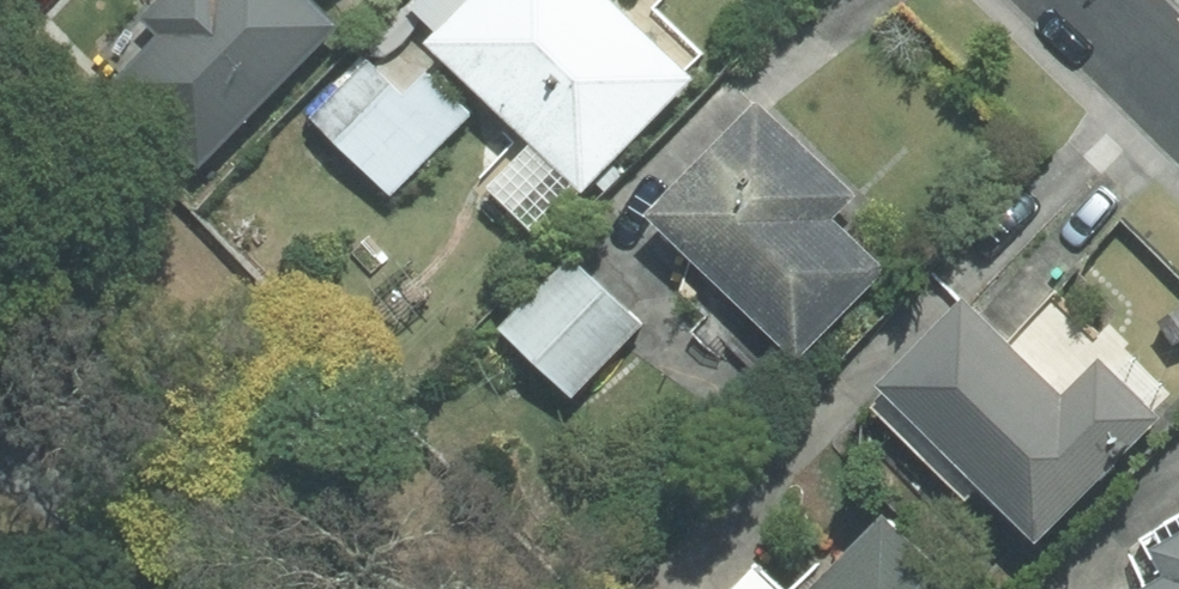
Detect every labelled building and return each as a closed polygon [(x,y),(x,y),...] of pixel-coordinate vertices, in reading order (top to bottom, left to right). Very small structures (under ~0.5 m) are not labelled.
[(141,16),(159,34),(114,79),(209,173),(357,24),(333,0),(157,0),(141,16)] [(446,29),(475,0),(422,0),(419,4),(446,29)] [(596,186),(705,76),(687,59),(639,12),(627,0),(475,0),(446,29),(441,34),(545,136),(593,184),(596,186)] [(394,71),(377,55),(319,116),(400,194),(478,113),(435,71),(415,92),(394,71)] [(773,97),(662,208),(808,353),(897,264),(846,213),(868,191),(864,187),(851,174),(809,132),(773,97)] [(593,184),(545,136),(498,183),(546,231),(593,184)] [(616,287),(580,251),(509,323),(582,394),(653,322),(616,287)] [(980,294),(896,378),(1053,533),(1171,415),(1165,409),(1109,354),(1075,388),(1070,384),(999,314),(980,294)] [(894,509),(817,588),(977,588),(894,509)] [(1166,524),(1175,540),(1167,544),(1178,565),(1178,517),(1166,524)] [(1148,588),(1178,588),(1178,572),(1148,588)]
